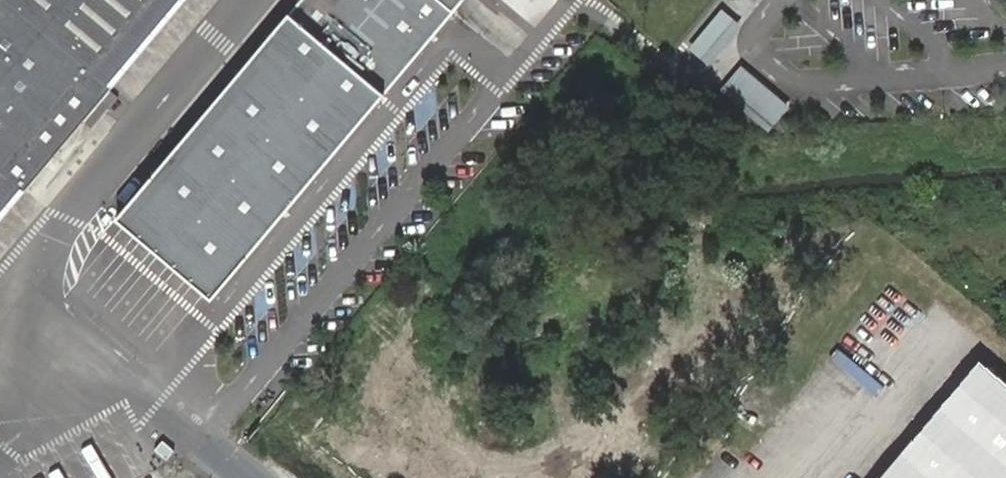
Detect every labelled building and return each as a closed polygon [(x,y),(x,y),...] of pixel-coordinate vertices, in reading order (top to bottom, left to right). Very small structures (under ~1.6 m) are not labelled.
[(24,191),(111,88),(184,0),(0,0),(0,220),(24,191)] [(440,0),(299,0),(116,221),(213,300),(453,11),(440,0)] [(453,11),(462,0),(440,0),(453,11)] [(722,93),(777,129),(795,101),(740,66),(722,93)] [(892,477),(1005,477),(1005,382),(986,365),(892,477)]
